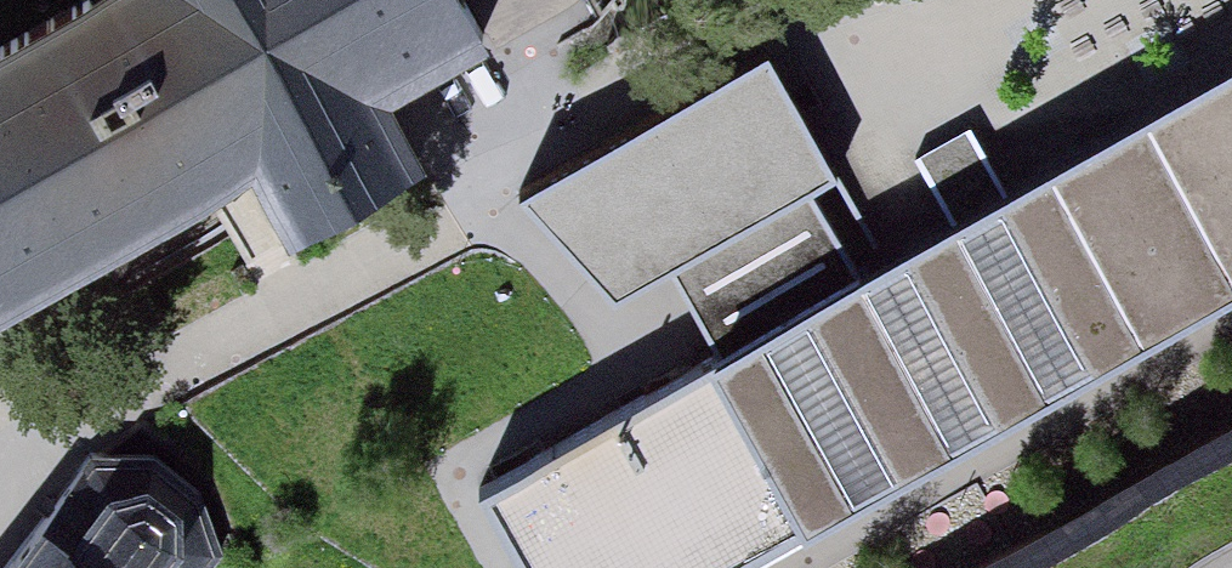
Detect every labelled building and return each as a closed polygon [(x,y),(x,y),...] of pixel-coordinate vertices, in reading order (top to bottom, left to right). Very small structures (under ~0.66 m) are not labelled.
[(0,61),(0,328),(263,179),(303,248),(446,167),(405,95),(498,42),(473,0),(108,0),(0,61)] [(527,196),(629,290),(673,264),(825,181),(848,168),(779,60),(527,196)] [(879,280),(727,363),(823,535),(1231,303),(1231,81),(879,280)] [(927,160),(965,223),(1013,194),(976,131),(927,160)] [(825,181),(673,264),(727,363),(879,280),(825,181)] [(251,194),(229,207),(268,273),(290,260),(251,194)] [(497,495),(538,567),(765,567),(823,535),(727,363),(497,495)] [(232,544),(209,478),(161,450),(98,460),(18,567),(216,567),(232,544)] [(1201,567),(1231,567),(1231,552),(1201,567)]
